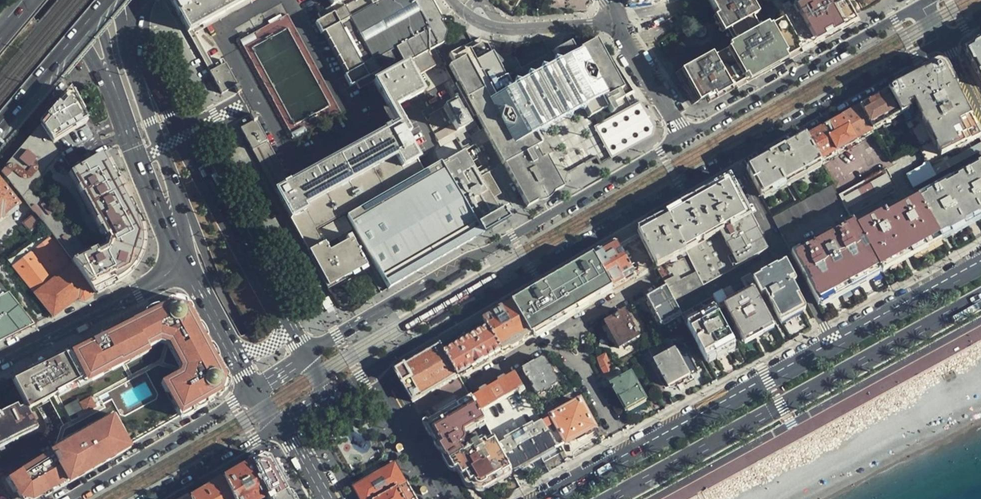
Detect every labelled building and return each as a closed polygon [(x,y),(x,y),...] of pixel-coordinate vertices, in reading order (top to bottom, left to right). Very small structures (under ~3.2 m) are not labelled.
[(179,18),(222,95),(235,88),(238,93),(242,91),(226,62),(215,68),(195,32),(253,0),(169,0),(179,18)] [(333,7),(318,15),(322,22),(316,25),(322,35),(325,34),(348,75),(345,77),(351,88),(357,85),(360,91),(374,84),(390,113),(397,125),(289,184),(255,122),(240,131),(282,207),(326,288),(367,266),(357,248),(353,249),(354,252),(339,261),(320,228),(423,172),(406,141),(411,139),(395,111),(423,94),(415,81),(436,69),(428,54),(442,46),(445,35),(439,24),(441,22),(431,2),(429,0),(328,0),(333,7)] [(515,16),(585,12),(591,0),(491,0),(515,16)] [(781,25),(769,32),(762,36),(757,34),(751,24),(756,21),(744,0),(710,0),(705,3),(725,39),(726,38),(732,48),(731,52),(713,63),(709,57),(701,61),(686,70),(677,75),(695,106),(723,91),(727,89),(739,82),(765,67),(815,39),(841,25),(831,5),(835,3),(834,0),(817,0),(783,19),(779,21),(781,25)] [(739,82),(727,89),(730,93),(848,26),(845,20),(838,7),(835,3),(831,5),(841,25),(815,39),(765,67),(739,82)] [(484,38),(482,38),(448,57),(451,62),(476,48),(483,48),(484,38)] [(623,86),(596,38),(577,49),(578,51),(574,53),(567,41),(550,52),(556,63),(582,107),(589,118),(605,109),(608,114),(614,111),(611,105),(625,97),(620,88),(623,86)] [(965,53),(976,72),(980,83),(980,44),(965,53)] [(508,91),(510,90),(510,86),(509,82),(508,79),(507,76),(501,65),(499,63),(497,61),(495,60),(493,59),(491,58),(488,57),(483,48),(476,48),(451,62),(453,66),(448,69),(527,207),(563,188),(567,172),(551,168),(545,158),(538,147),(541,146),(534,135),(508,91)] [(512,59),(501,65),(507,76),(519,70),(512,59)] [(582,107),(556,63),(510,90),(508,91),(534,135),(582,107)] [(957,150),(980,137),(961,99),(945,70),(940,68),(935,67),(888,92),(902,117),(926,159),(929,165),(957,150)] [(902,117),(888,92),(873,101),(860,108),(874,132),(902,117)] [(48,139),(83,117),(77,106),(70,93),(41,129),(48,139)] [(634,104),(593,127),(611,158),(652,136),(654,125),(636,102),(634,104)] [(466,127),(452,103),(441,109),(455,133),(466,127)] [(823,129),(806,138),(819,163),(874,132),(860,108),(823,129)] [(108,163),(102,152),(70,170),(63,160),(40,174),(36,168),(58,155),(48,139),(41,129),(6,172),(52,236),(94,295),(107,288),(116,284),(126,277),(129,273),(137,262),(141,254),(141,253),(142,252),(142,251),(142,250),(143,249),(143,248),(143,247),(143,245),(144,244),(144,243),(144,242),(144,241),(144,240),(144,239),(144,238),(144,236),(144,235),(143,228),(108,163)] [(538,147),(545,158),(551,154),(546,146),(543,142),(541,139),(539,137),(536,136),(534,135),(541,146),(538,147)] [(980,137),(957,150),(965,164),(980,155),(980,138),(980,137)] [(819,163),(806,138),(776,155),(746,171),(761,199),(821,166),(819,163)] [(387,290),(507,221),(502,212),(500,213),(463,153),(424,175),(347,219),(387,290)] [(40,174),(63,160),(58,155),(36,168),(40,174)] [(907,174),(914,187),(935,176),(928,163),(907,174)] [(978,165),(979,168),(919,201),(941,240),(972,222),(980,217),(980,164),(978,165)] [(838,197),(842,202),(850,218),(896,193),(884,172),(838,197)] [(2,221),(4,222),(20,209),(0,183),(0,222),(2,221)] [(726,193),(721,185),(688,204),(666,216),(702,285),(759,254),(763,243),(733,189),(729,191),(726,193)] [(772,219),(781,236),(842,202),(838,197),(832,186),(772,219)] [(941,240),(919,201),(887,218),(885,216),(857,230),(881,273),(907,259),(941,240)] [(653,224),(637,233),(654,266),(666,288),(673,301),(702,285),(666,216),(653,224)] [(792,256),(819,307),(834,298),(865,282),(881,273),(857,230),(853,223),(844,228),(845,230),(831,238),(830,235),(813,244),(815,247),(800,255),(799,252),(792,256)] [(32,231),(36,237),(46,230),(41,224),(32,231)] [(81,301),(94,295),(52,236),(13,267),(51,316),(65,309),(63,307),(70,302),(74,299),(76,302),(81,301)] [(606,250),(594,257),(612,290),(635,277),(616,244),(606,250)] [(612,290),(594,257),(556,279),(551,282),(512,304),(530,337),(612,290)] [(795,283),(785,263),(752,281),(761,297),(765,295),(780,322),(802,310),(789,286),(792,284),(795,283)] [(761,297),(752,281),(750,277),(741,282),(747,293),(736,300),(729,288),(712,298),(719,310),(723,307),(741,342),(755,334),(770,325),(756,299),(761,297)] [(12,335),(32,325),(0,283),(0,341),(12,335)] [(666,288),(646,299),(660,325),(670,320),(680,314),(673,301),(666,288)] [(12,377),(26,404),(27,407),(31,406),(52,395),(54,398),(61,394),(59,391),(73,385),(81,381),(82,380),(92,376),(125,360),(126,362),(154,348),(153,346),(164,341),(176,344),(189,368),(184,375),(168,383),(173,393),(180,406),(182,411),(178,413),(130,441),(126,443),(112,418),(107,421),(94,428),(85,434),(74,439),(57,449),(54,451),(48,454),(41,458),(35,462),(8,478),(20,497),(25,498),(34,498),(66,481),(162,427),(223,392),(224,386),(226,380),(183,303),(171,298),(159,304),(91,338),(61,352),(12,377)] [(327,299),(319,304),(323,311),(331,307),(327,299)] [(530,337),(512,304),(482,321),(487,329),(501,353),(530,337)] [(687,327),(706,363),(724,353),(734,348),(715,311),(687,327)] [(638,338),(624,312),(604,323),(619,349),(638,338)] [(467,340),(444,353),(457,377),(458,378),(501,353),(487,329),(467,340)] [(153,346),(154,348),(164,343),(170,346),(175,348),(184,367),(181,371),(164,380),(164,383),(168,392),(172,394),(173,393),(168,383),(184,375),(189,368),(176,344),(164,341),(153,346)] [(685,342),(677,346),(689,373),(697,370),(685,342)] [(75,389),(61,395),(61,394),(54,398),(67,423),(65,424),(55,445),(72,435),(74,439),(85,434),(83,430),(92,425),(94,428),(107,421),(105,417),(113,413),(114,413),(130,441),(178,413),(176,408),(180,406),(173,393),(172,394),(168,392),(164,383),(164,380),(181,371),(184,367),(175,348),(170,346),(164,343),(154,348),(155,351),(128,365),(127,364),(94,380),(92,376),(82,380),(84,384),(83,385),(81,381),(73,385),(75,389)] [(660,351),(656,344),(642,351),(646,359),(660,351)] [(444,353),(439,346),(416,359),(400,368),(394,372),(397,377),(412,403),(457,377),(444,353)] [(125,360),(92,376),(94,380),(127,364),(128,365),(155,351),(154,348),(126,362),(125,360)] [(687,376),(673,350),(654,361),(668,387),(679,381),(687,376)] [(635,356),(641,366),(647,362),(646,359),(642,351),(635,356)] [(614,374),(605,356),(599,359),(607,378),(614,374)] [(557,385),(542,359),(523,370),(537,395),(557,385)] [(515,374),(470,399),(480,417),(485,413),(498,437),(508,432),(509,434),(523,426),(523,424),(533,418),(521,393),(525,391),(515,374)] [(610,385),(624,410),(637,404),(644,400),(630,374),(610,385)] [(59,391),(61,394),(61,395),(75,389),(73,385),(59,391)] [(52,395),(31,406),(33,408),(54,398),(52,395)] [(424,425),(447,464),(449,464),(453,472),(457,471),(461,478),(464,476),(467,474),(475,486),(476,487),(477,488),(479,488),(480,488),(482,488),(511,472),(497,447),(480,417),(470,399),(424,425)] [(575,437),(594,427),(580,401),(542,422),(557,447),(575,437)] [(20,407),(18,403),(0,412),(0,414),(1,417),(20,407)] [(38,428),(27,407),(26,404),(20,407),(1,417),(0,414),(0,447),(38,428)] [(112,418),(126,443),(130,441),(114,413),(113,413),(105,417),(107,421),(112,418)] [(497,447),(511,472),(532,461),(557,447),(542,422),(497,447)] [(85,434),(94,428),(92,425),(83,430),(85,434)] [(320,435),(316,429),(309,433),(312,439),(320,435)] [(55,445),(57,449),(74,439),(72,435),(55,445)] [(249,463),(265,496),(266,498),(269,498),(285,490),(269,461),(258,459),(254,461),(249,463)] [(350,484),(358,498),(415,498),(405,482),(403,483),(391,461),(383,465),(381,462),(356,476),(357,480),(350,484)] [(249,463),(238,470),(223,479),(232,498),(259,498),(265,496),(249,463)] [(223,479),(207,488),(190,497),(191,498),(232,498),(223,479)] [(285,490),(269,498),(290,498),(285,490)]
